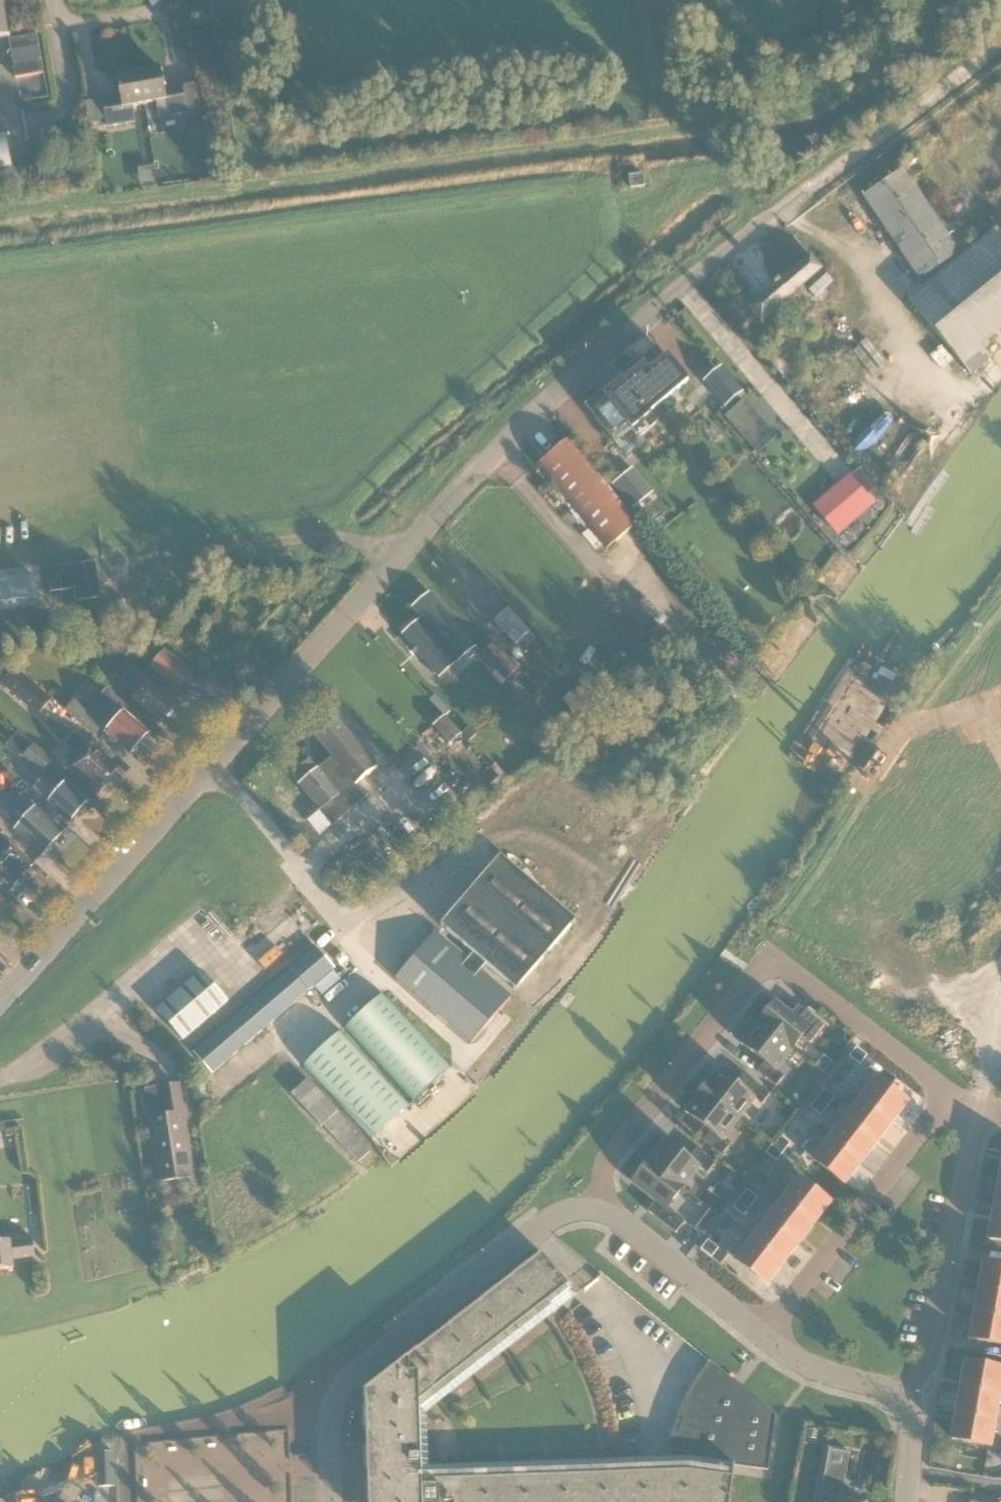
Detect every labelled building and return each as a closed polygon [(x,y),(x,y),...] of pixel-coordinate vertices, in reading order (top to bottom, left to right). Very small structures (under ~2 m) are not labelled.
[(11,37),(5,2),(0,2),(0,39),(11,37)] [(40,45),(38,33),(10,38),(12,50),(40,45)] [(42,58),(40,46),(12,51),(14,63),(42,58)] [(17,78),(18,78),(44,73),(42,62),(16,66),(15,66),(17,78)] [(162,68),(140,72),(145,105),(157,103),(160,117),(188,112),(183,85),(169,87),(168,80),(164,81),(162,68)] [(133,107),(145,105),(140,72),(117,76),(120,89),(116,89),(117,97),(84,103),(88,123),(107,120),(108,127),(136,122),(133,107)] [(204,135),(201,118),(186,121),(189,138),(204,135)] [(910,299),(972,375),(991,360),(981,347),(1000,330),(1000,242),(992,231),(975,246),(968,236),(966,238),(959,228),(949,235),(905,169),(864,196),(920,281),(956,257),(958,260),(910,299)] [(631,188),(645,186),(643,174),(630,176),(631,188)] [(761,320),(762,320),(804,285),(810,292),(828,276),(811,255),(750,306),(761,320)] [(689,380),(668,356),(650,371),(645,364),(623,382),(622,380),(605,395),(610,402),(594,415),(616,442),(633,428),(638,434),(655,420),(650,414),(689,380)] [(724,407),(743,391),(721,365),(703,381),(724,407)] [(742,403),(724,419),(740,437),(758,421),(742,403)] [(763,413),(780,433),(790,425),(773,405),(763,413)] [(608,550),(642,520),(571,437),(536,467),(608,550)] [(645,500),(625,475),(614,484),(634,509),(645,500)] [(831,528),(868,496),(867,496),(851,476),(849,475),(813,506),(831,528)] [(51,592),(75,589),(76,602),(101,599),(96,563),(48,568),(51,592)] [(423,659),(439,678),(477,647),(431,592),(412,608),(421,618),(402,634),(412,646),(408,650),(413,657),(418,653),(423,659)] [(494,622),(515,646),(519,643),(524,649),(536,638),(509,609),(494,622)] [(482,654),(506,682),(519,670),(495,642),(482,654)] [(166,651),(143,677),(134,669),(123,682),(138,694),(134,699),(161,723),(176,706),(149,682),(157,673),(178,692),(193,675),(166,651)] [(1,685),(39,716),(52,700),(14,668),(1,685)] [(125,712),(129,708),(108,690),(88,713),(92,716),(100,722),(105,725),(110,729),(107,733),(132,755),(133,753),(136,749),(150,734),(125,712)] [(573,712),(583,703),(573,691),(563,700),(573,712)] [(88,713),(75,701),(66,711),(95,736),(103,726),(94,718),(88,713)] [(443,715),(443,716),(435,723),(436,724),(450,740),(459,733),(443,715)] [(378,767),(363,749),(337,717),(315,735),(332,756),(318,769),(310,760),(295,773),(303,782),(300,784),(322,810),(319,812),(333,827),(345,817),(367,798),(356,785),(341,766),(356,785),(378,767)] [(19,731),(6,746),(21,760),(23,758),(41,773),(53,760),(35,744),(34,745),(19,731)] [(71,755),(78,761),(72,769),(100,792),(120,768),(76,732),(66,744),(75,751),(71,755)] [(88,803),(65,784),(54,774),(50,779),(45,775),(34,789),(72,822),(80,813),(82,813),(86,808),(86,806),(88,803)] [(53,845),(64,833),(21,794),(10,806),(26,820),(16,830),(44,855),(46,853),(49,852),(53,848),(53,845)] [(17,886),(20,886),(24,881),(24,878),(35,865),(1,836),(0,837),(0,875),(15,888),(17,886)] [(474,954),(469,959),(482,970),(486,964),(516,990),(576,920),(501,855),(441,925),(474,954)] [(482,970),(469,959),(436,931),(395,978),(472,1043),(512,996),(482,970)] [(213,1074),(336,968),(317,946),(194,1052),(213,1074)] [(183,1039),(229,1000),(203,970),(158,1009),(183,1039)] [(413,1103),(452,1066),(384,994),(345,1030),(413,1103)] [(775,1002),(759,1023),(792,1049),(802,1037),(810,1043),(824,1025),(806,1011),(798,1020),(775,1002)] [(765,1062),(757,1071),(776,1086),(784,1076),(776,1069),(792,1049),(759,1023),(742,1044),(765,1062)] [(411,1105),(344,1031),(306,1066),(372,1140),(411,1105)] [(868,1055),(857,1047),(849,1057),(860,1065),(868,1055)] [(825,1073),(833,1062),(824,1055),(815,1065),(825,1073)] [(770,1094),(751,1080),(744,1089),(721,1071),(715,1078),(713,1076),(702,1090),(738,1118),(754,1098),(762,1104),(770,1094)] [(861,1100),(891,1123),(907,1102),(867,1071),(859,1082),(869,1089),(861,1100)] [(195,1178),(185,1111),(184,1111),(179,1084),(162,1087),(167,1115),(150,1117),(160,1183),(195,1178)] [(333,1172),(362,1145),(308,1086),(279,1113),(333,1172)] [(824,1089),(817,1098),(828,1107),(835,1097),(824,1089)] [(711,1131),(703,1141),(722,1155),(730,1145),(722,1139),(738,1118),(702,1090),(691,1104),(693,1106),(687,1113),(711,1131)] [(821,1116),(828,1107),(817,1098),(810,1107),(821,1116)] [(843,1103),(836,1112),(875,1143),(891,1123),(861,1100),(853,1110),(843,1103)] [(838,1129),(830,1140),(860,1163),(875,1143),(836,1112),(828,1122),(838,1129)] [(780,1135),(773,1144),(784,1153),(791,1144),(780,1135)] [(689,1158),(666,1140),(650,1161),(683,1187),(699,1167),(707,1173),(715,1163),(697,1149),(689,1158)] [(844,1183),(860,1163),(830,1140),(822,1150),(812,1143),(804,1153),(844,1183)] [(784,1153),(773,1144),(766,1153),(777,1162),(784,1153)] [(667,1207),(683,1187),(650,1161),(633,1182),(656,1200),(647,1211),(676,1233),(685,1221),(667,1207)] [(792,1189),(784,1199),(814,1222),(829,1202),(789,1172),(782,1181),(792,1189)] [(747,1190),(739,1199),(751,1207),(758,1198),(747,1190)] [(744,1217),(751,1207),(739,1199),(732,1208),(744,1217)] [(759,1212),(798,1242),(814,1222),(784,1199),(776,1210),(766,1202),(759,1212)] [(761,1229),(753,1239),(783,1262),(798,1242),(759,1212),(751,1221),(761,1229)] [(994,1213),(989,1239),(1000,1241),(1000,1215),(994,1213)] [(32,1238),(9,1242),(9,1240),(0,1241),(0,1270),(14,1268),(12,1254),(34,1251),(32,1238)] [(766,1284),(783,1262),(753,1239),(745,1250),(735,1242),(727,1253),(766,1284)] [(719,1248),(708,1240),(700,1250),(711,1258),(719,1248)] [(769,1470),(776,1416),(710,1361),(702,1373),(694,1384),(688,1396),(682,1409),(677,1422),(673,1434),(670,1450),(691,1453),(690,1458),(429,1466),(427,1413),(576,1296),(542,1253),(364,1390),(361,1390),(355,1402),(350,1415),(349,1428),(349,1441),(366,1440),(368,1501),(729,1501),(734,1475),(735,1466),(769,1470)] [(1000,1292),(1000,1265),(985,1262),(980,1288),(1000,1292)] [(975,1313),(1000,1318),(1000,1292),(980,1288),(975,1313)] [(975,1313),(971,1339),(1000,1344),(1000,1318),(975,1313)] [(961,1388),(998,1395),(1000,1382),(1000,1369),(966,1362),(961,1388)] [(957,1413),(1000,1421),(1000,1409),(996,1408),(998,1395),(961,1388),(957,1413)] [(957,1413),(952,1439),(989,1446),(992,1432),(1000,1433),(1000,1421),(957,1413)] [(114,1453),(114,1442),(97,1443),(98,1453),(96,1453),(96,1486),(116,1486),(116,1453),(114,1453)] [(819,1501),(864,1501),(840,1498),(851,1453),(829,1448),(819,1501)] [(83,1491),(68,1483),(59,1501),(78,1501),(83,1491)]
